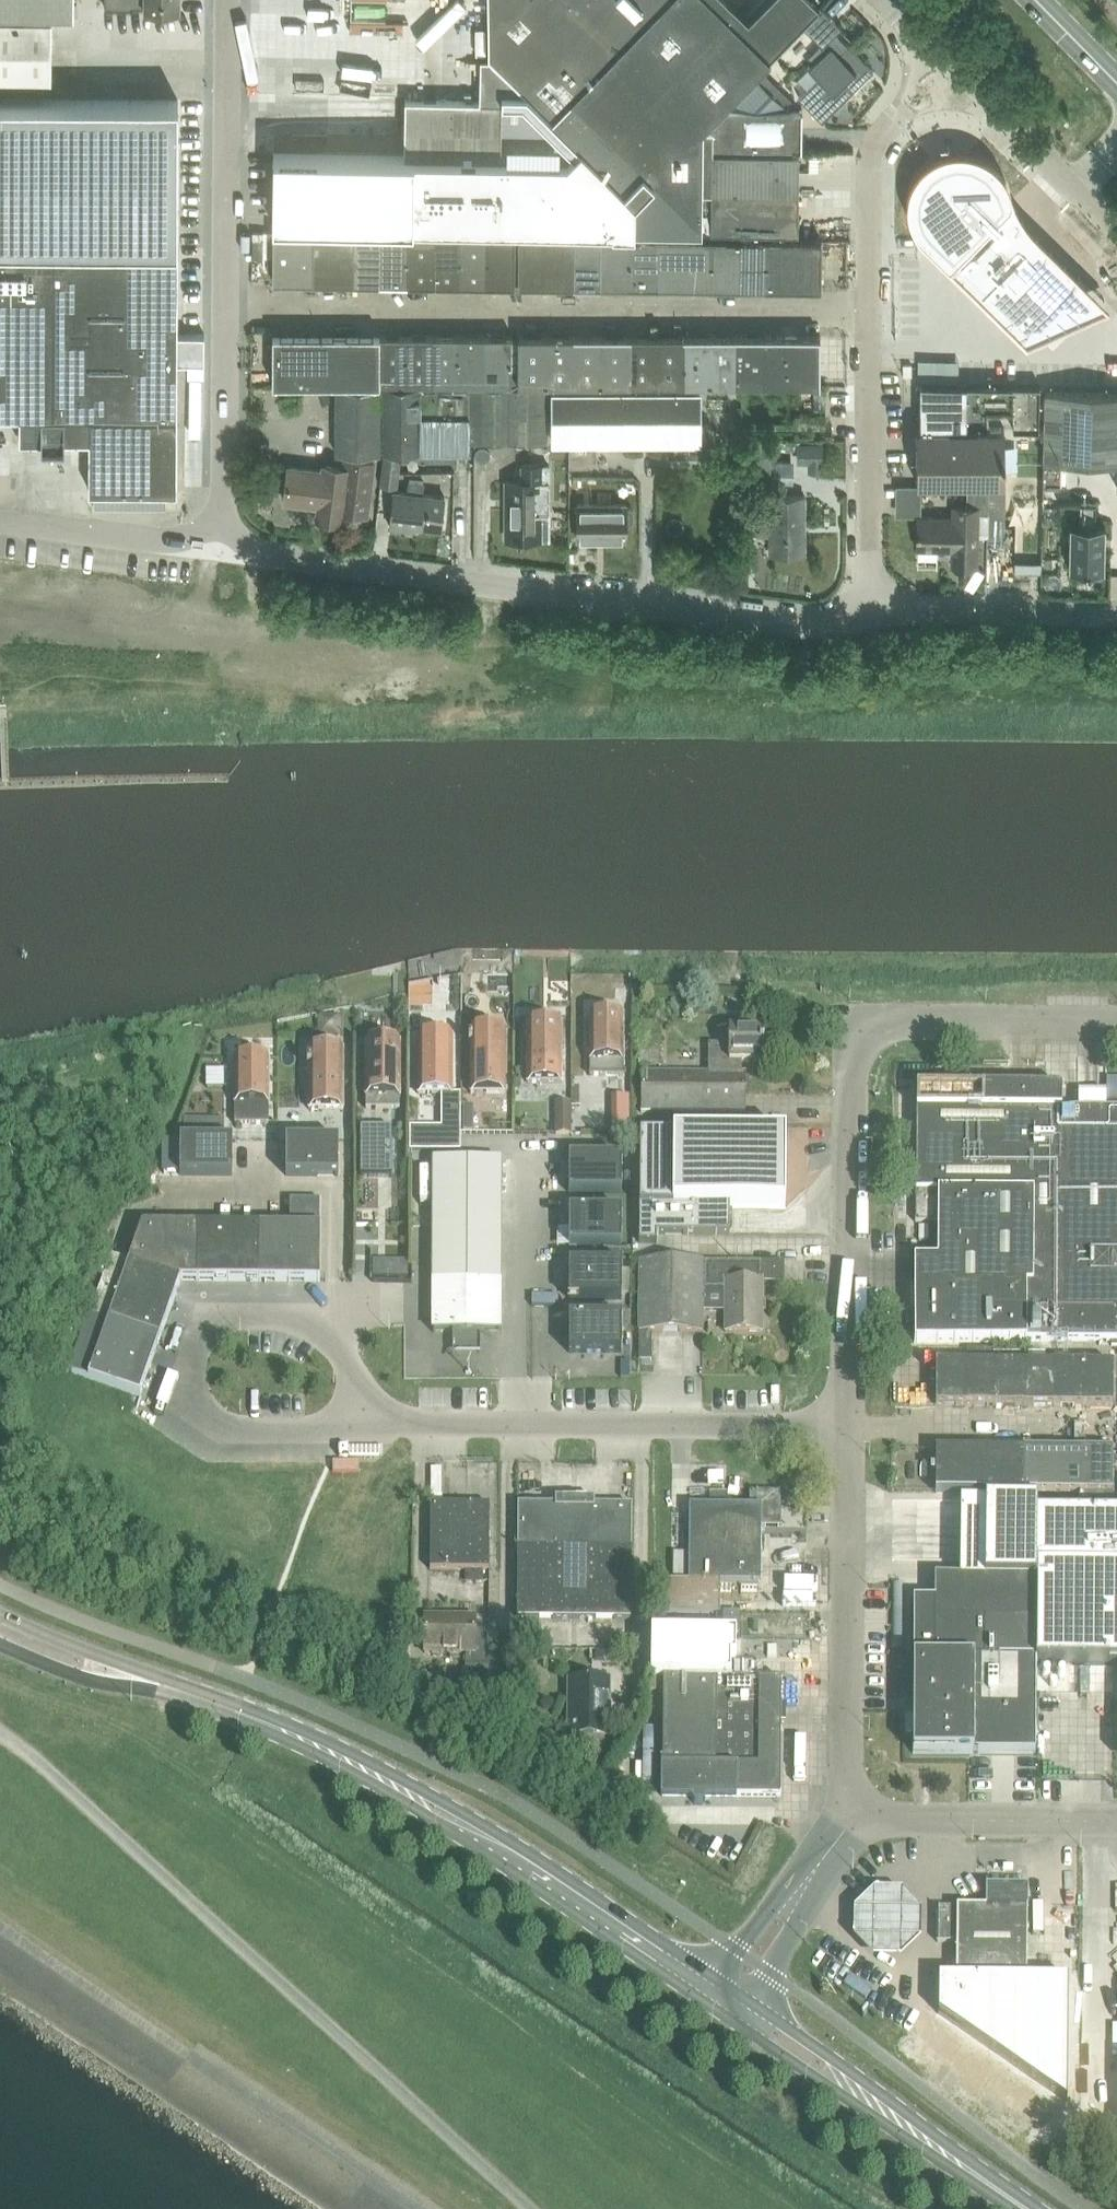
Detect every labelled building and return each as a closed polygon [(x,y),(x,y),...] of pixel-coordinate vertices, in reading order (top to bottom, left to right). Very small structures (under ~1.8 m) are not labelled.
[(36,15),(36,21),(0,20),(0,82),(46,82),(47,21),(46,21),(46,15),(73,15),(73,0),(0,0),(0,15),(36,15)] [(509,7),(502,0),(487,0),(488,55),(513,79),(513,91),(487,91),(487,99),(480,99),(479,100),(404,98),(403,155),(273,153),(272,222),(413,225),(506,226),(611,228),(611,230),(635,230),(636,228),(702,228),(702,128),(723,107),(759,69),(770,58),(769,57),(819,5),(813,0),(766,0),(747,19),(728,0),(516,0),(509,7)] [(287,52),(398,53),(399,15),(434,15),(435,7),(455,8),(455,0),(287,0),(287,52)] [(821,45),(822,46),(841,27),(822,8),(803,27),(821,45)] [(118,9),(118,17),(145,18),(145,10),(118,9)] [(807,88),(798,96),(822,122),(852,91),(873,71),(851,49),(835,33),(822,46),(821,45),(814,52),(819,58),(810,67),(819,76),(807,88)] [(478,77),(484,50),(472,47),(466,74),(478,77)] [(459,92),(461,79),(403,68),(400,80),(459,92)] [(759,69),(723,107),(726,110),(791,111),(785,106),(759,82),(766,75),(759,69)] [(0,99),(0,415),(18,415),(18,438),(40,438),(40,445),(63,445),(63,438),(87,439),(87,490),(176,490),(177,247),(178,100),(0,99)] [(799,146),(799,111),(791,111),(726,110),(711,125),(711,145),(799,146)] [(712,150),(711,189),(798,190),(799,172),(799,151),(712,150)] [(907,200),(907,202),(907,204),(907,206),(907,208),(907,210),(908,212),(908,214),(908,216),(909,217),(909,219),(910,221),(911,223),(912,225),(912,226),(913,228),(914,230),(915,231),(916,233),(917,234),(919,236),(920,237),(921,239),(922,240),(938,256),(1019,335),(1078,275),(1036,233),(1007,205),(1011,201),(1011,198),(1011,196),(1011,194),(1010,192),(1010,191),(1010,190),(1009,188),(1009,187),(1008,185),(1007,183),(1007,181),(1006,179),(1005,178),(1004,176),(1003,174),(1002,173),(1001,171),(1000,170),(998,168),(997,167),(996,166),(994,164),(993,163),(991,162),(990,161),(988,160),(987,158),(985,157),(983,157),(982,156),(980,155),(978,154),(976,154),(975,153),(973,152),(971,152),(969,151),(967,151),(965,151),(963,151),(961,151),(960,150),(958,151),(956,151),(954,151),(952,151),(950,151),(948,152),(946,152),(944,153),(943,153),(941,154),(939,154),(937,155),(936,156),(934,157),(932,158),(931,159),(929,160),(927,161),(926,162),(924,164),(923,165),(922,166),(920,168),(919,169),(918,170),(917,172),(916,174),(915,175),(914,177),(913,178),(912,180),(911,182),(910,184),(910,185),(909,187),(909,189),(908,191),(908,193),(907,195),(907,197),(907,199),(907,200)] [(798,190),(711,189),(711,228),(798,230),(798,190)] [(313,281),(314,232),(274,231),(273,280),(313,281)] [(354,232),(314,232),(313,281),(353,281),(354,232)] [(380,233),(354,232),(353,281),(380,282),(380,233)] [(407,233),(380,233),(380,282),(406,282),(407,233)] [(434,234),(407,233),(406,282),(433,283),(434,234)] [(434,234),(433,283),(460,283),(461,234),(434,234)] [(488,235),(461,234),(460,283),(487,284),(488,235)] [(488,235),(487,284),(514,284),(515,235),(488,235)] [(547,284),(547,236),(519,235),(518,284),(547,284)] [(547,236),(547,284),(574,285),(575,236),(547,236)] [(575,236),(574,285),(601,285),(602,237),(575,236)] [(629,237),(602,237),(601,285),(628,286),(629,237)] [(629,237),(628,286),(656,286),(656,237),(629,237)] [(656,286),(683,286),(684,238),(656,237),(656,286)] [(711,238),(684,238),(683,286),(710,287),(711,238)] [(711,238),(710,287),(737,287),(738,239),(711,238)] [(738,239),(737,287),(765,288),(765,239),(738,239)] [(765,239),(765,288),(820,289),(821,240),(765,239)] [(1078,275),(1019,335),(1025,340),(1109,305),(1078,275)] [(272,335),(272,383),(378,384),(378,335),(272,335)] [(404,335),(378,335),(378,384),(404,384),(404,335)] [(404,335),(404,384),(430,384),(431,336),(404,335)] [(457,336),(431,336),(430,384),(457,384),(457,336)] [(483,336),(457,336),(457,384),(483,384),(483,336)] [(483,336),(483,384),(510,385),(510,336),(483,336)] [(546,383),(546,336),(517,336),(517,383),(546,383)] [(573,336),(546,336),(546,383),(573,383),(573,336)] [(600,336),(573,336),(573,383),(600,383),(600,336)] [(627,383),(627,336),(600,336),(600,383),(627,383)] [(654,383),(654,336),(627,336),(627,383),(654,383)] [(681,336),(654,336),(654,383),(681,383),(681,336)] [(681,336),(681,383),(709,383),(709,336),(681,336)] [(736,383),(736,336),(709,336),(709,383),(736,383)] [(763,336),(736,336),(736,383),(763,383),(763,336)] [(763,336),(763,383),(819,383),(819,336),(763,336)] [(903,364),(902,364),(902,375),(903,375),(911,375),(911,364),(903,364)] [(1039,429),(1041,385),(920,383),(920,428),(989,427),(989,412),(1012,412),(1012,429),(1039,429)] [(336,453),(378,453),(379,387),(336,386),(336,453)] [(383,387),(382,452),(402,453),(419,453),(420,387),(383,387)] [(469,387),(469,391),(468,440),(546,441),(546,388),(469,387)] [(625,440),(625,388),(551,388),(551,439),(625,440)] [(699,389),(625,388),(625,440),(698,440),(699,389)] [(468,440),(469,391),(421,391),(420,453),(468,453),(468,440)] [(1116,488),(1116,392),(1044,391),(1042,486),(1059,486),(1060,459),(1113,461),(1112,488),(1116,488)] [(1003,427),(989,427),(920,428),(916,428),(917,483),(987,482),(1003,482),(1003,427)] [(541,442),(542,456),(560,455),(559,441),(541,442)] [(750,459),(750,481),(789,481),(789,460),(771,460),(771,443),(750,443),(750,459)] [(819,445),(797,445),(797,456),(808,456),(808,470),(819,470),(819,445)] [(402,453),(382,452),(379,484),(397,487),(402,453)] [(343,458),(342,469),(322,466),(321,471),(288,466),(283,501),(322,506),(321,519),(340,521),(341,512),(365,516),(372,461),(343,458)] [(548,512),(548,494),(548,466),(522,466),(522,481),(506,480),(506,538),(539,538),(539,512),(548,512)] [(573,486),(594,486),(594,472),(573,472),(573,486)] [(394,490),(389,526),(416,529),(416,525),(440,528),(444,496),(422,493),(423,482),(409,480),(407,492),(394,490)] [(918,516),(917,549),(951,549),(951,565),(977,565),(977,535),(977,534),(986,535),(988,535),(988,513),(989,486),(987,486),(974,486),(966,486),(966,506),(952,506),(952,516),(920,516),(918,516)] [(761,518),(755,518),(755,535),(759,535),(771,535),(771,553),(804,553),(804,496),(771,496),(771,499),(761,499),(761,518)] [(1069,567),(1105,568),(1106,525),(1096,524),(1096,503),(1081,503),(1080,524),(1070,524),(1069,567)] [(577,504),(577,539),(593,539),(593,537),(608,537),(608,539),(625,539),(625,522),(629,522),(632,519),(632,511),(629,507),(625,507),(625,504),(577,504)] [(1069,558),(1068,534),(1051,535),(1052,559),(1069,558)] [(316,1020),(316,1034),(323,1038),(337,1038),(342,1034),(342,1020),(337,1014),(322,1015),(316,1020)] [(622,1015),(588,1015),(588,1075),(622,1075),(622,1015)] [(561,1023),(526,1023),(526,1082),(561,1082),(561,1023)] [(504,1093),(504,1029),(470,1029),(470,1039),(468,1039),(468,1045),(470,1045),(470,1093),(504,1093)] [(649,1071),(640,1071),(640,1111),(745,1112),(746,1072),(741,1072),(741,1060),(762,1061),(763,1029),(727,1029),(727,1047),(707,1047),(707,1072),(649,1071)] [(451,1036),(417,1036),(417,1093),(451,1093),(451,1036)] [(640,1071),(649,1071),(649,1066),(659,1066),(660,1037),(639,1037),(637,1040),(637,1065),(640,1066),(640,1071)] [(399,1042),(365,1042),(365,1108),(399,1108),(399,1042)] [(342,1049),(308,1049),(308,1060),(306,1060),(306,1067),(308,1067),(308,1108),(342,1108),(342,1049)] [(227,1085),(228,1054),(205,1053),(204,1084),(227,1085)] [(268,1058),(234,1058),(234,1123),(268,1123),(268,1058)] [(1106,1078),(1106,1103),(1116,1103),(1116,1078),(1106,1078)] [(1045,1341),(1047,1087),(916,1086),(914,1222),(936,1222),(936,1260),(913,1260),(913,1340),(1026,1341),(1045,1341)] [(1045,1341),(1110,1341),(1110,1345),(1116,1345),(1116,1110),(1060,1110),(1060,1087),(1047,1087),(1045,1341)] [(440,1094),(440,1152),(460,1152),(460,1094),(440,1094)] [(473,1104),(462,1104),(462,1131),(472,1131),(473,1131),(473,1104)] [(571,1133),(571,1117),(553,1117),(553,1133),(571,1133)] [(609,1117),(609,1129),(628,1129),(628,1117),(609,1117)] [(408,1126),(408,1150),(439,1150),(439,1126),(408,1126)] [(390,1127),(360,1127),(360,1175),(391,1175),(390,1127)] [(729,1206),(784,1206),(785,1135),(640,1133),(638,1242),(656,1242),(656,1241),(656,1233),(729,1234),(729,1206)] [(232,1139),(179,1139),(179,1174),(231,1175),(232,1139)] [(285,1140),(285,1175),(337,1175),(338,1140),(285,1140)] [(620,1157),(568,1157),(568,1192),(620,1192),(620,1157)] [(499,1330),(499,1159),(433,1159),(432,1330),(499,1330)] [(288,1226),(287,1280),(304,1281),(319,1281),(320,1281),(320,1274),(320,1248),(320,1200),(288,1200),(288,1210),(288,1226)] [(568,1210),(568,1245),(620,1246),(620,1210),(568,1210)] [(142,1225),(129,1261),(129,1263),(179,1280),(196,1280),(197,1225),(142,1225)] [(197,1225),(196,1280),(227,1280),(228,1225),(197,1225)] [(258,1226),(228,1225),(227,1280),(257,1280),(258,1226)] [(258,1226),(257,1280),(287,1280),(288,1226),(258,1226)] [(129,1263),(129,1261),(110,1254),(100,1284),(169,1309),(179,1280),(129,1263)] [(701,1330),(701,1309),(702,1289),(702,1261),(639,1261),(639,1330),(701,1330)] [(701,1309),(724,1309),(724,1330),(760,1330),(761,1281),(783,1282),(783,1262),(702,1261),(702,1289),(701,1309)] [(568,1263),(568,1299),(620,1299),(621,1263),(568,1263)] [(100,1284),(89,1313),(159,1338),(169,1309),(100,1284)] [(159,1338),(89,1313),(78,1341),(149,1368),(159,1338)] [(568,1316),(568,1352),(621,1352),(621,1316),(568,1316)] [(638,1331),(638,1360),(651,1360),(651,1331),(638,1331)] [(149,1368),(78,1341),(67,1370),(139,1396),(149,1368)] [(416,1350),(417,1373),(444,1371),(443,1349),(416,1350)] [(966,1349),(966,1363),(966,1405),(995,1406),(995,1352),(993,1352),(993,1349),(966,1349)] [(995,1352),(995,1406),(1023,1406),(1024,1363),(1024,1352),(995,1352)] [(966,1405),(966,1363),(936,1362),(936,1405),(966,1405)] [(1053,1363),(1024,1363),(1023,1406),(1053,1406),(1053,1363)] [(1053,1363),(1053,1406),(1082,1406),(1082,1363),(1053,1363)] [(1112,1364),(1082,1363),(1082,1406),(1111,1406),(1112,1364)] [(934,1449),(934,1491),(986,1491),(1023,1491),(1023,1450),(934,1449)] [(1052,1450),(1023,1450),(1023,1491),(1035,1491),(1035,1492),(1052,1492),(1052,1450)] [(1052,1492),(1078,1493),(1081,1493),(1082,1450),(1052,1450),(1052,1492)] [(1082,1450),(1081,1493),(1078,1493),(1078,1506),(1116,1506),(1116,1493),(1111,1493),(1111,1450),(1082,1450)] [(761,1506),(761,1526),(779,1526),(780,1491),(748,1491),(748,1506),(761,1506)] [(661,1582),(661,1616),(709,1616),(721,1616),(721,1582),(760,1582),(761,1526),(761,1506),(748,1506),(726,1505),(726,1492),(709,1492),(709,1505),(688,1505),(688,1582),(661,1582)] [(912,1600),(912,1753),(1034,1753),(1034,1663),(1034,1660),(1034,1622),(1036,1514),(1036,1500),(983,1500),(959,1499),(958,1577),(933,1577),(933,1600),(912,1600)] [(489,1504),(429,1503),(429,1569),(488,1570),(489,1504)] [(517,1504),(517,1547),(631,1548),(631,1505),(517,1504)] [(1034,1660),(1034,1663),(1116,1663),(1116,1515),(1036,1514),(1034,1622),(1034,1660)] [(631,1548),(517,1547),(516,1618),(631,1619),(631,1548)] [(465,1571),(464,1581),(482,1581),(482,1571),(465,1571)] [(797,1606),(798,1595),(773,1595),(773,1606),(797,1606)] [(464,1653),(464,1666),(464,1701),(488,1717),(488,1667),(488,1630),(474,1630),(474,1617),(424,1616),(424,1652),(464,1653)] [(650,1634),(650,1677),(650,1691),(663,1692),(661,1796),(692,1796),(691,1801),(694,1804),(702,1804),(704,1801),(704,1797),(779,1797),(781,1679),(730,1678),(730,1660),(735,1660),(735,1635),(650,1634)] [(776,1660),(776,1644),(766,1644),(766,1660),(776,1660)] [(734,1662),(733,1677),(762,1677),(762,1663),(734,1662)] [(604,1736),(609,1736),(609,1680),(568,1680),(568,1736),(572,1736),(572,1754),(604,1754),(604,1736)] [(1078,1680),(1060,1680),(1060,1725),(1077,1725),(1078,1680)] [(1059,1728),(1059,1749),(1073,1748),(1072,1728),(1059,1728)] [(1064,1757),(1064,1773),(1093,1774),(1093,1757),(1064,1757)] [(1027,1887),(985,1886),(985,1907),(937,1907),(936,1942),(955,1942),(955,1977),(938,1977),(938,2013),(1066,2102),(1068,1978),(1026,1978),(1026,1908),(1027,1908),(1027,1887)] [(900,1894),(871,1894),(851,1914),(850,1942),(870,1963),(899,1963),(919,1943),(919,1915),(900,1894)]
